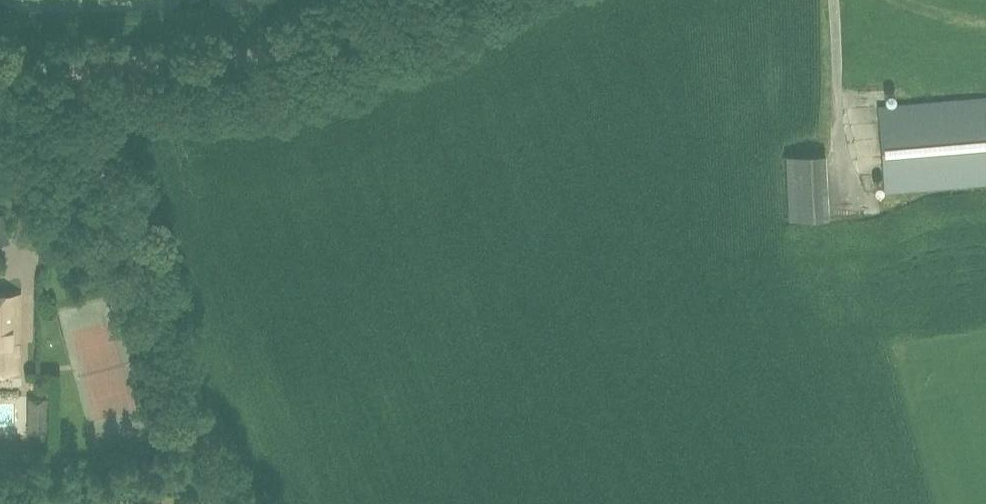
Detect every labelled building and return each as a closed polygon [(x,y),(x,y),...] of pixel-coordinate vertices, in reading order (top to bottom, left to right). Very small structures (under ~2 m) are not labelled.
[(879,107),(886,192),(985,183),(985,98),(879,107)] [(822,218),(818,153),(785,155),(789,219),(822,218)] [(962,190),(962,219),(977,219),(978,190),(962,190)] [(11,224),(0,226),(0,249),(16,245),(11,224)] [(17,372),(18,296),(0,295),(0,371),(17,372)]
